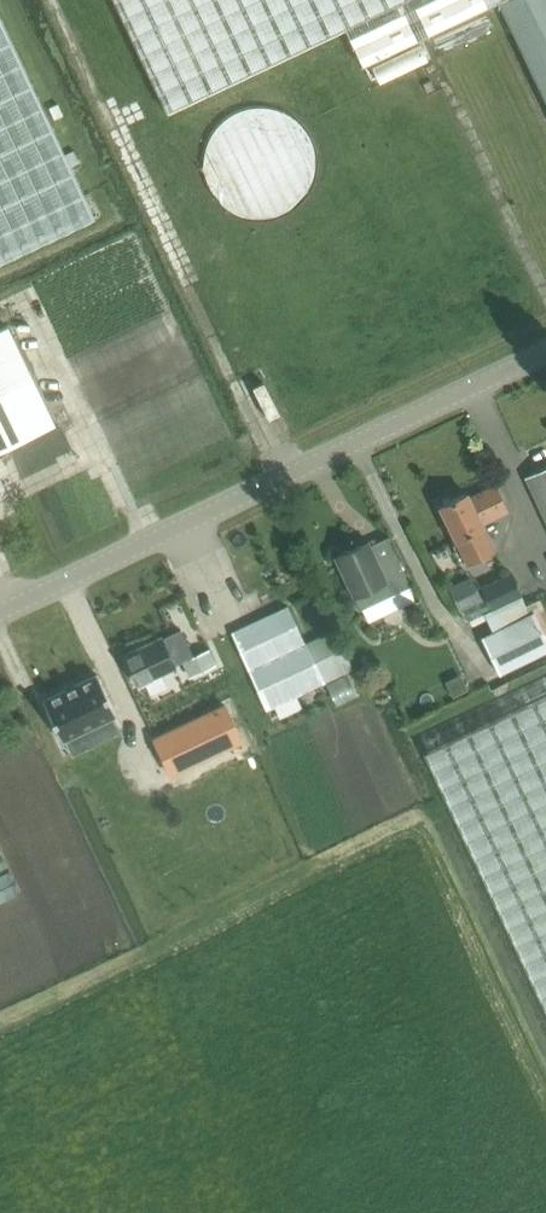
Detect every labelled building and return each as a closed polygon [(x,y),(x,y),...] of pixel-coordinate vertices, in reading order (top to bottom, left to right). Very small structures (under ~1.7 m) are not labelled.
[(168,112),(345,29),(363,66),(498,2),(545,100),(545,0),(115,0),(168,112)] [(97,224),(0,18),(0,270),(97,224)] [(376,83),(428,63),(421,46),(369,66),(376,83)] [(55,424),(9,325),(0,329),(0,450),(55,424)] [(262,426),(276,421),(265,392),(252,397),(262,426)] [(545,521),(545,468),(526,478),(545,521)] [(493,551),(490,544),(483,529),(481,524),(507,512),(495,485),(468,498),(466,494),(440,507),(457,541),(459,546),(456,548),(462,561),(466,559),(468,563),(493,551)] [(410,586),(395,554),(377,563),(368,542),(335,557),(360,610),(410,586)] [(482,587),(493,611),(523,597),(512,573),(482,587)] [(477,588),(454,598),(460,610),(482,599),(477,588)] [(287,606),(231,632),(269,710),(355,669),(345,649),(315,664),(287,606)] [(491,656),(544,631),(535,613),(482,639),(491,656)] [(161,638),(124,656),(138,685),(175,668),(174,666),(183,662),(193,657),(193,656),(181,631),(162,640),(161,638)] [(544,631),(491,656),(499,673),(545,651),(545,636),(544,631)] [(193,657),(183,662),(189,675),(216,662),(209,649),(208,649),(193,656),(193,657)] [(62,740),(64,739),(114,716),(116,714),(97,674),(43,700),(62,740)] [(428,751),(545,1001),(545,695),(428,751)] [(225,706),(154,739),(170,774),(241,740),(225,706)]
